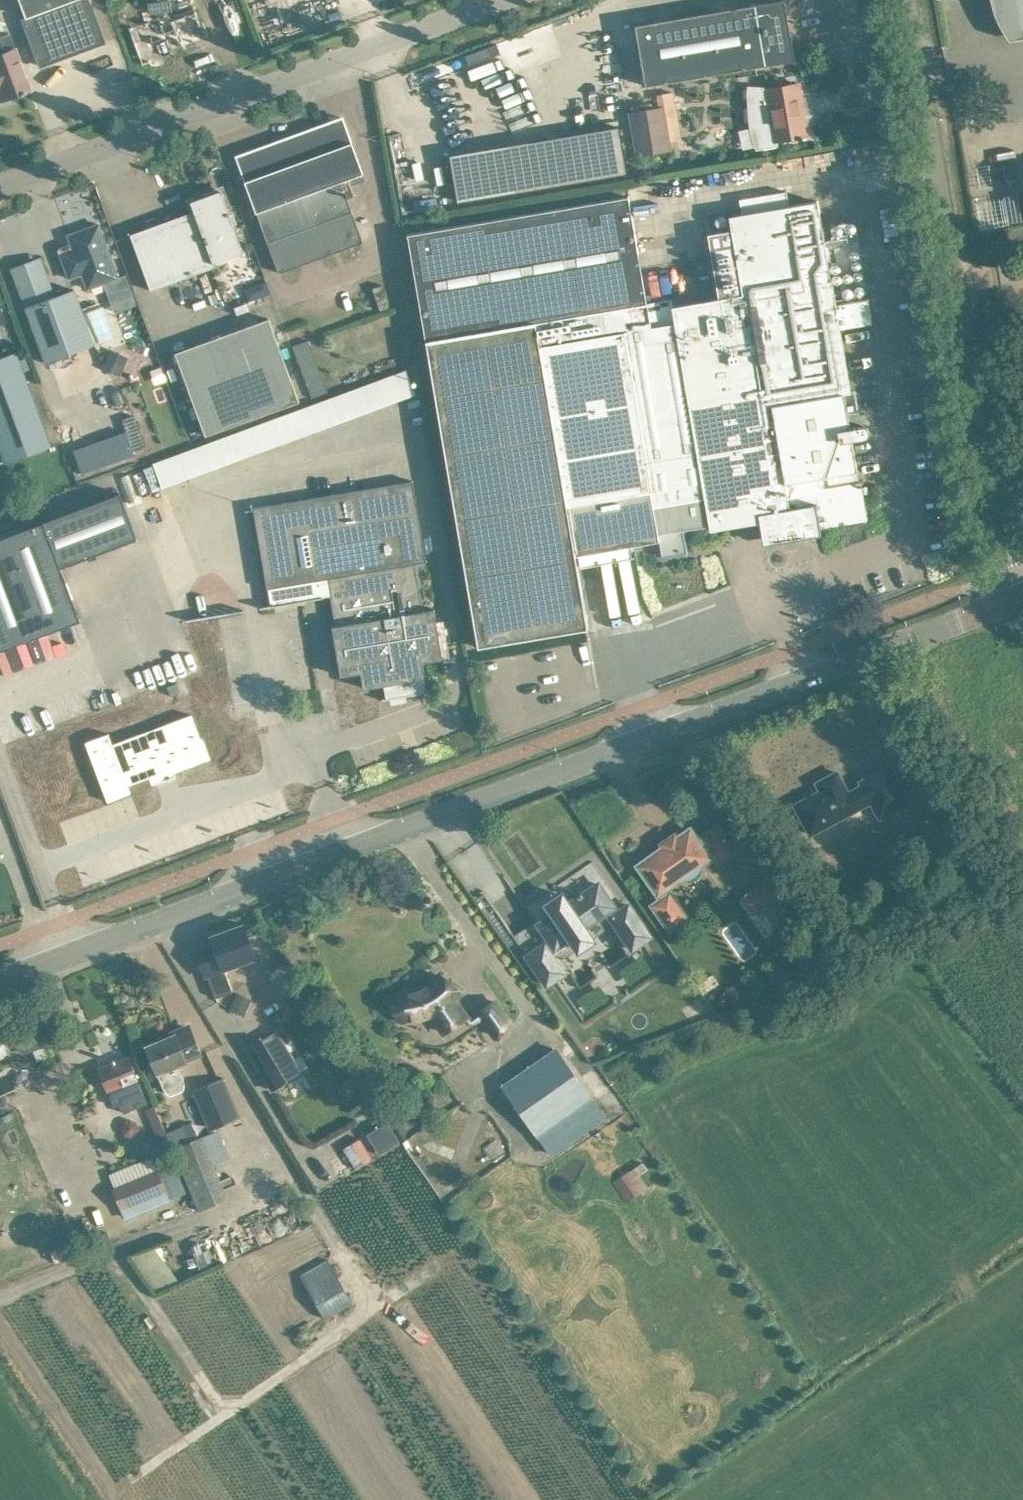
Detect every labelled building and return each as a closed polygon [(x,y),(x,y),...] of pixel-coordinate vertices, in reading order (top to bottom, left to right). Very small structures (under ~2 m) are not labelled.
[(22,18),(25,27),(26,27),(40,65),(105,42),(90,4),(92,3),(91,0),(19,0),(25,17),(22,18)] [(639,45),(646,86),(795,60),(784,0),(781,0),(635,25),(639,45)] [(1009,40),(1022,38),(1022,0),(991,0),(1009,40)] [(493,55),(490,46),(466,55),(469,64),(493,55)] [(1,101),(22,93),(23,95),(27,93),(26,92),(31,90),(16,50),(0,56),(0,98),(1,101)] [(777,141),(798,137),(799,139),(802,138),(802,136),(807,135),(798,83),(768,88),(768,86),(749,86),(750,112),(752,128),(754,139),(759,150),(778,146),(777,141)] [(657,94),(659,108),(629,113),(636,156),(672,150),(671,141),(682,139),(674,91),(657,94)] [(458,104),(461,114),(477,110),(474,100),(458,104)] [(343,117),(237,156),(279,272),(362,242),(346,199),(353,196),(349,186),(365,179),(343,117)] [(619,125),(505,145),(451,154),(458,200),(513,191),(626,172),(619,125)] [(131,234),(138,253),(151,289),(214,267),(213,263),(244,252),(221,190),(191,201),(195,210),(131,234)] [(629,196),(407,234),(475,627),(478,647),(588,628),(576,555),(658,541),(661,557),(688,552),(684,529),(710,524),(711,529),(759,521),(788,516),(790,527),(798,526),(800,536),(819,533),(818,523),(865,514),(861,486),(856,487),(855,482),(855,481),(854,472),(855,472),(850,439),(854,438),(864,436),(865,436),(866,435),(867,434),(868,433),(869,432),(869,431),(869,429),(868,428),(867,427),(866,426),(865,425),(864,425),(863,425),(852,427),(848,427),(845,413),(850,413),(858,411),(855,390),(851,391),(840,328),(872,323),(868,299),(836,305),(833,290),(865,284),(857,236),(825,242),(818,200),(798,204),(788,205),(786,191),(738,199),(741,214),(729,216),(731,230),(708,234),(718,291),(719,297),(674,305),(672,298),(647,302),(646,295),(629,196)] [(119,277),(99,223),(68,235),(73,248),(60,253),(70,278),(82,273),(88,288),(119,277)] [(55,296),(46,272),(41,256),(35,259),(11,268),(45,363),(95,344),(74,289),(55,296)] [(663,269),(664,286),(683,285),(682,268),(663,269)] [(216,295),(227,293),(223,272),(212,275),(216,295)] [(176,352),(206,435),(301,399),(270,317),(176,352)] [(320,332),(307,336),(313,357),(327,353),(320,332)] [(52,444),(17,350),(0,357),(0,447),(5,462),(52,444)] [(120,376),(125,365),(107,356),(101,367),(120,376)] [(407,368),(272,419),(281,443),(416,393),(407,368)] [(937,376),(923,378),(926,393),(939,391),(937,376)] [(134,415),(123,420),(134,451),(145,447),(134,415)] [(272,419),(217,440),(226,464),(281,443),(272,419)] [(116,447),(110,432),(99,436),(95,427),(75,435),(86,460),(116,447)] [(164,436),(168,449),(180,446),(176,433),(164,436)] [(217,440),(154,463),(163,487),(226,464),(217,440)] [(268,588),(271,606),(324,597),(331,595),(336,626),(333,626),(341,676),(361,672),(364,688),(384,684),(386,698),(382,699),(383,700),(430,692),(430,691),(427,691),(425,678),(426,677),(423,661),(443,658),(435,609),(423,611),(415,563),(427,561),(413,480),(254,507),(267,588),(268,588)] [(32,638),(80,620),(61,567),(137,538),(120,492),(100,500),(97,491),(20,520),(23,528),(0,537),(0,553),(32,638)] [(32,638),(0,553),(0,650),(32,638)] [(177,681),(167,685),(171,696),(181,692),(177,681)] [(109,733),(86,741),(108,801),(131,792),(128,785),(154,775),(155,779),(211,758),(204,741),(201,742),(199,738),(201,737),(192,714),(113,743),(109,733)] [(860,781),(862,785),(848,792),(837,771),(817,782),(822,792),(816,795),(815,794),(795,804),(811,834),(857,808),(871,800),(880,817),(909,801),(889,765),(860,781)] [(690,829),(638,865),(662,899),(653,905),(670,928),(686,917),(666,888),(681,878),(690,877),(697,872),(701,864),(715,854),(720,860),(734,850),(717,826),(698,840),(690,829)] [(766,882),(745,897),(758,917),(767,911),(778,928),(791,919),(766,882)] [(569,904),(562,894),(547,904),(554,914),(539,924),(549,939),(526,954),(545,983),(564,971),(549,949),(569,936),(577,948),(593,938),(585,926),(607,912),(631,948),(650,936),(628,904),(618,911),(599,883),(582,894),(581,893),(577,895),(578,897),(569,904)] [(210,976),(215,996),(231,991),(224,969),(256,957),(243,923),(211,935),(214,942),(195,949),(205,977),(210,976)] [(729,967),(715,975),(721,985),(734,977),(729,967)] [(431,983),(425,987),(420,989),(415,991),(410,992),(405,992),(400,995),(396,999),(394,1004),(394,1009),(395,1012),(403,1019),(416,1018),(431,1013),(444,1032),(466,1017),(454,999),(456,988),(440,975),(438,977),(431,983)] [(717,989),(712,997),(716,1006),(726,1007),(731,998),(727,990),(717,989)] [(237,992),(230,1010),(244,1016),(252,999),(237,992)] [(499,1004),(482,1015),(496,1036),(513,1024),(499,1004)] [(206,1052),(203,1044),(196,1026),(176,1034),(176,1033),(146,1046),(154,1064),(165,1090),(171,1095),(184,1089),(185,1082),(178,1064),(206,1052)] [(260,1039),(247,1047),(271,1088),(301,1071),(277,1031),(261,1040),(260,1039)] [(554,1045),(502,1082),(553,1155),(604,1118),(554,1045)] [(147,1102),(136,1075),(129,1056),(116,1062),(115,1059),(112,1061),(113,1063),(99,1068),(107,1087),(114,1106),(120,1103),(124,1112),(147,1102)] [(225,1078),(195,1091),(197,1097),(210,1129),(241,1116),(225,1078)] [(155,1105),(146,1109),(163,1151),(172,1147),(166,1132),(155,1105)] [(197,1138),(174,1147),(180,1163),(209,1152),(202,1136),(197,1138)] [(137,1147),(101,1161),(109,1180),(145,1165),(137,1147)] [(651,1171),(663,1162),(656,1153),(627,1176),(640,1192),(657,1178),(651,1171)] [(158,1169),(113,1187),(121,1208),(125,1219),(171,1201),(166,1189),(158,1169)] [(224,1233),(214,1241),(227,1257),(236,1249),(224,1233)] [(80,1238),(66,1245),(71,1257),(86,1250),(80,1238)] [(325,1319),(353,1302),(328,1259),(300,1275),(325,1319)]
